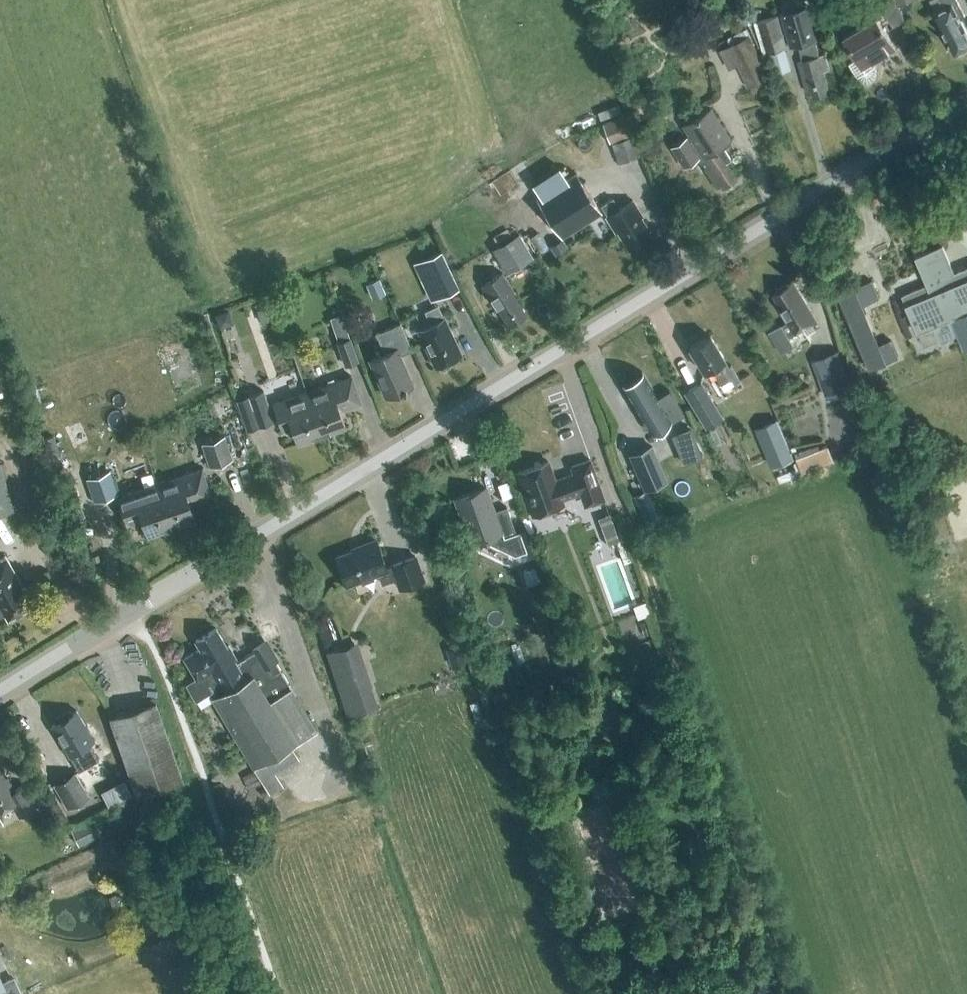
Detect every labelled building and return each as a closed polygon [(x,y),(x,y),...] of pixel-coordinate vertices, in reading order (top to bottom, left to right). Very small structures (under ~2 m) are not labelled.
[(890,37),(878,18),(883,15),(874,0),(869,0),(861,5),(870,20),(845,35),(858,57),(850,62),(858,76),(859,77),(860,78),(861,79),(863,80),(864,80),(867,80),(870,80),(873,78),(875,76),(876,73),(876,72),(876,70),(876,69),(876,67),(875,66),(872,61),(895,47),(890,37)] [(936,11),(934,12),(956,53),(966,48),(966,31),(960,18),(965,15),(958,0),(930,0),(936,11)] [(818,37),(810,6),(783,13),(792,44),(799,42),(804,59),(799,60),(807,91),(812,90),(813,95),(830,91),(824,70),(829,68),(825,53),(820,55),(815,38),(818,37)] [(784,46),(787,45),(778,14),(759,20),(768,50),(784,46)] [(748,28),(729,37),(732,44),(748,36),(752,35),(748,28)] [(784,46),(768,50),(774,72),(790,67),(784,46)] [(761,63),(745,71),(751,84),(767,76),(761,63)] [(685,135),(671,144),(684,164),(698,155),(695,151),(699,149),(703,155),(700,157),(717,185),(722,182),(724,186),(737,178),(726,160),(730,157),(722,144),(731,139),(710,106),(683,123),(692,138),(689,141),(685,135)] [(631,134),(623,113),(603,121),(611,141),(631,134)] [(640,154),(633,135),(612,142),(619,162),(640,154)] [(540,195),(537,197),(562,236),(602,211),(576,171),(540,195)] [(633,199),(620,207),(613,196),(601,204),(608,215),(607,215),(616,231),(618,230),(629,247),(652,233),(641,215),(642,214),(633,199)] [(495,246),(511,272),(533,259),(518,233),(495,246)] [(954,273),(943,246),(917,256),(929,284),(904,294),(919,331),(933,325),(940,342),(966,330),(966,268),(954,273)] [(459,285),(439,250),(422,260),(430,274),(423,278),(434,299),(459,285)] [(516,292),(503,271),(482,284),(495,305),(496,304),(509,323),(526,312),(514,293),(516,292)] [(379,277),(369,281),(375,296),(385,292),(379,277)] [(782,323),(769,331),(782,352),(794,344),(790,336),(804,328),(808,334),(816,329),(812,323),(818,319),(795,281),(775,293),(783,307),(780,308),(788,321),(783,324),(782,323)] [(839,294),(851,322),(872,313),(868,304),(880,299),(872,281),(861,286),(839,294)] [(435,365),(462,352),(445,316),(444,317),(438,304),(425,310),(431,323),(418,329),(435,365)] [(262,321),(269,318),(266,309),(259,311),(262,321)] [(233,324),(228,310),(216,314),(220,328),(233,324)] [(358,360),(350,337),(342,315),(331,319),(339,341),(347,364),(358,360)] [(412,383),(400,354),(412,349),(401,321),(377,331),(385,352),(371,358),(386,394),(402,388),(403,389),(407,388),(406,386),(412,383)] [(724,387),(740,378),(731,363),(729,365),(724,358),(725,357),(710,333),(689,346),(704,370),(715,363),(719,370),(715,373),(724,387)] [(885,343),(882,337),(861,346),(872,372),(893,363),(900,359),(892,340),(885,343)] [(853,387),(840,349),(813,359),(826,397),(853,387)] [(340,409),(361,402),(352,374),(307,390),(322,433),(345,425),(340,409)] [(644,374),(624,386),(650,429),(663,421),(665,425),(684,413),(670,389),(657,396),(644,374)] [(706,427),(724,416),(702,380),(684,391),(706,427)] [(236,398),(247,429),(274,419),(264,389),(236,398)] [(322,433),(307,390),(273,402),(283,429),(292,425),(298,441),(322,433)] [(778,419),(759,427),(776,467),(794,459),(778,419)] [(686,460),(705,455),(696,425),(677,431),(686,460)] [(210,465),(233,457),(225,434),(202,442),(210,465)] [(834,460),(829,445),(800,456),(806,471),(834,460)] [(653,446),(630,455),(645,492),(668,483),(653,446)] [(604,497),(590,458),(571,465),(574,472),(555,479),(548,460),(518,471),(533,513),(563,502),(562,498),(581,491),(583,499),(590,502),(604,497)] [(15,509),(0,461),(0,514),(15,509)] [(190,502),(211,494),(202,467),(157,483),(171,526),(195,518),(190,502)] [(78,487),(74,489),(77,500),(82,498),(84,503),(95,500),(117,492),(110,469),(87,477),(76,481),(78,487)] [(171,526),(157,483),(118,496),(127,523),(142,518),(148,534),(171,526)] [(516,532),(507,505),(494,510),(486,486),(455,497),(463,520),(459,527),(482,538),(515,554),(527,550),(520,531),(516,532)] [(608,543),(616,540),(619,538),(610,513),(598,517),(608,543)] [(400,587),(424,578),(415,555),(391,564),(392,564),(386,566),(376,539),(360,545),(360,547),(337,555),(347,583),(378,571),(382,582),(396,577),(400,587)] [(3,609),(8,618),(32,605),(20,586),(22,584),(6,555),(1,557),(0,556),(0,611),(3,609)] [(524,562),(527,570),(538,566),(535,558),(524,562)] [(537,619),(556,614),(554,606),(535,612),(537,619)] [(339,640),(329,611),(317,616),(327,645),(339,640)] [(317,728),(266,643),(264,639),(252,646),(254,650),(236,661),(234,657),(236,656),(229,644),(227,645),(216,627),(195,639),(200,646),(184,656),(197,677),(190,681),(189,685),(195,694),(199,696),(211,689),(207,683),(210,681),(217,693),(212,696),(269,792),(283,784),(275,770),(299,756),(291,743),(317,728)] [(657,648),(654,639),(641,643),(644,653),(657,648)] [(379,704),(357,640),(326,650),(348,714),(379,704)] [(453,665),(465,661),(459,645),(447,649),(453,665)] [(563,681),(574,677),(570,665),(559,669),(563,681)] [(137,793),(183,777),(156,701),(110,717),(137,793)] [(77,709),(72,712),(70,708),(54,718),(56,722),(52,724),(69,754),(70,754),(79,769),(97,758),(89,744),(95,740),(77,709)] [(37,804),(25,783),(14,789),(0,765),(0,808),(11,801),(19,814),(37,804)] [(68,806),(88,794),(75,771),(54,783),(68,806)] [(101,833),(94,817),(71,827),(79,844),(101,833)]
